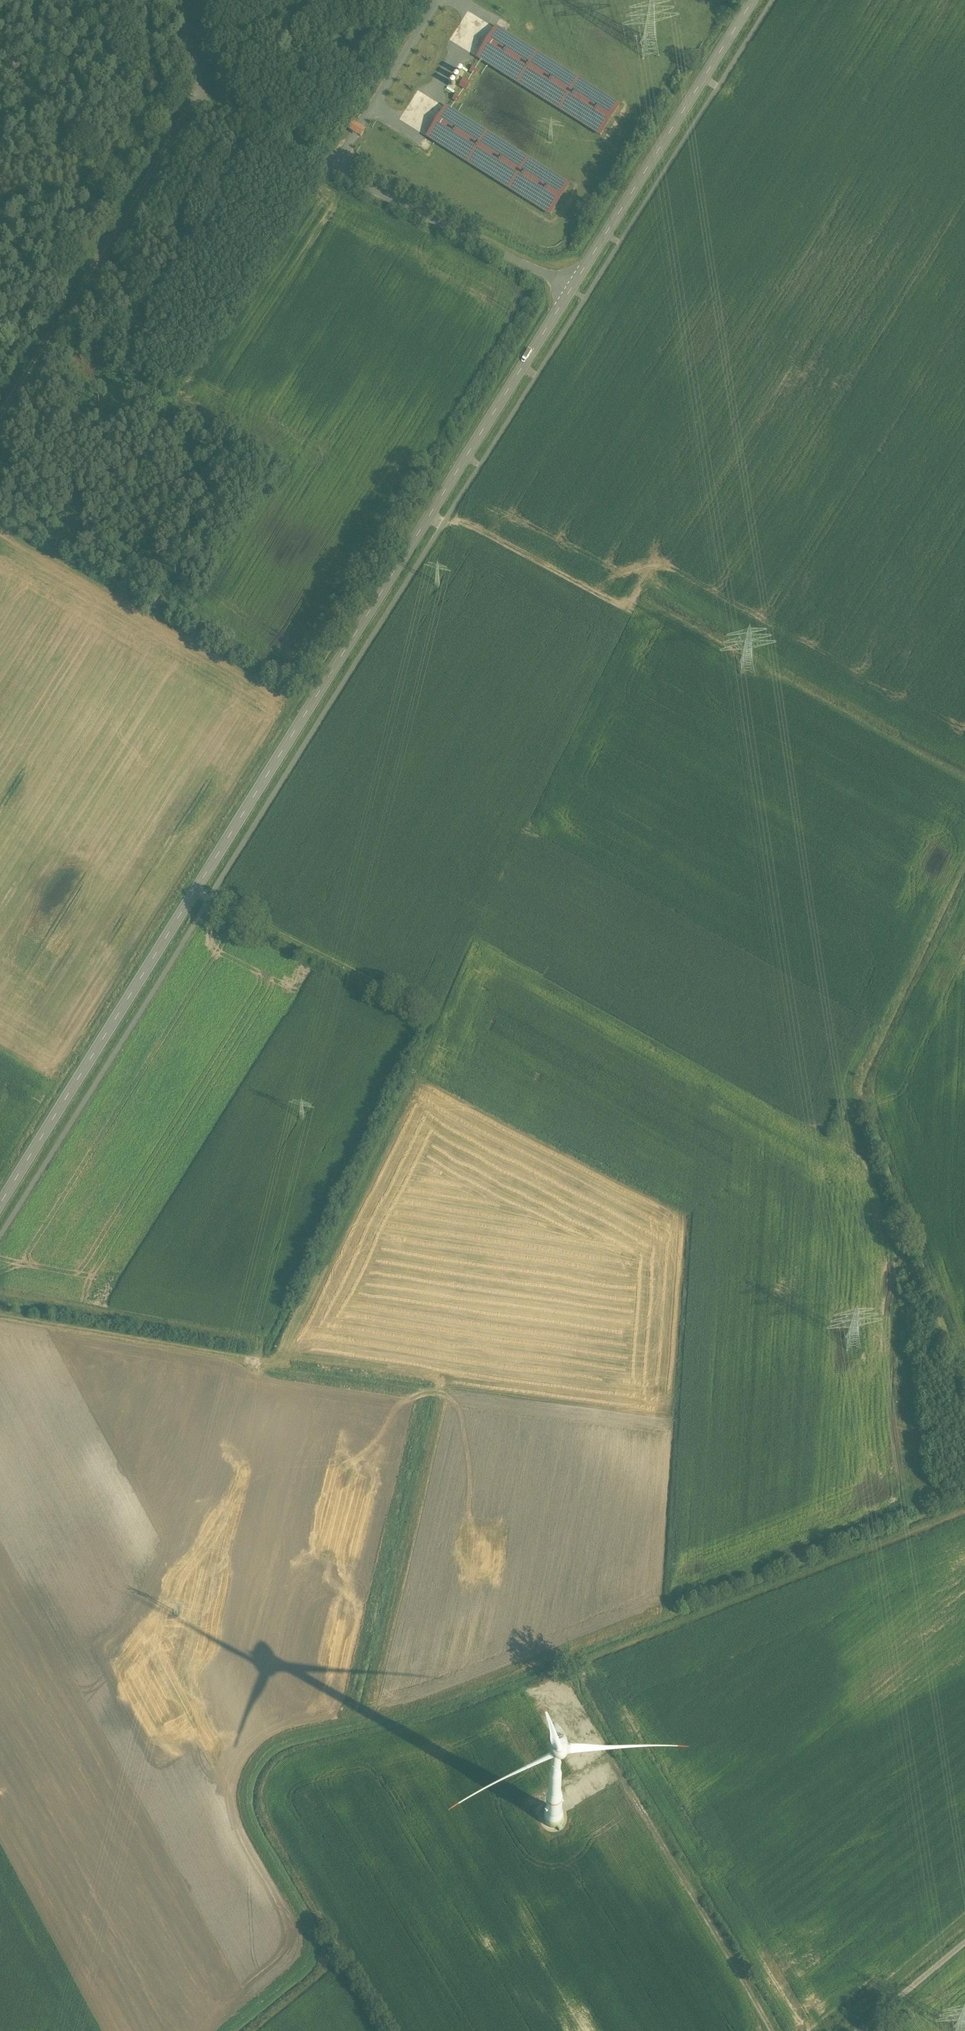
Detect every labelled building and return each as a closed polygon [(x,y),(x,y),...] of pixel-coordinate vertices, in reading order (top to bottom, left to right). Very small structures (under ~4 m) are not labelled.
[(597,135),(617,104),(494,26),(474,56),(597,135)] [(461,79),(456,87),(463,92),(469,84),(461,79)] [(547,214),(567,183),(444,105),(424,136),(547,214)]
